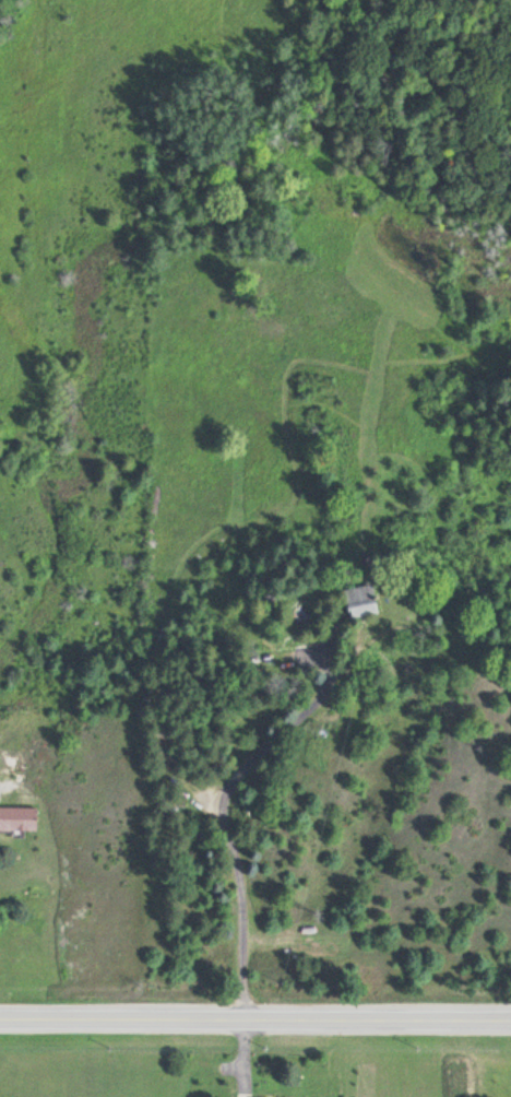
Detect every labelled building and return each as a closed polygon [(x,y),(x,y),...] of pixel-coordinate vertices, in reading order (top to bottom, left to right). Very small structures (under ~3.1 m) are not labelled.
[(339,589),(344,618),(374,612),(368,583),(339,589)] [(0,806),(0,830),(34,830),(34,806),(0,806)]
